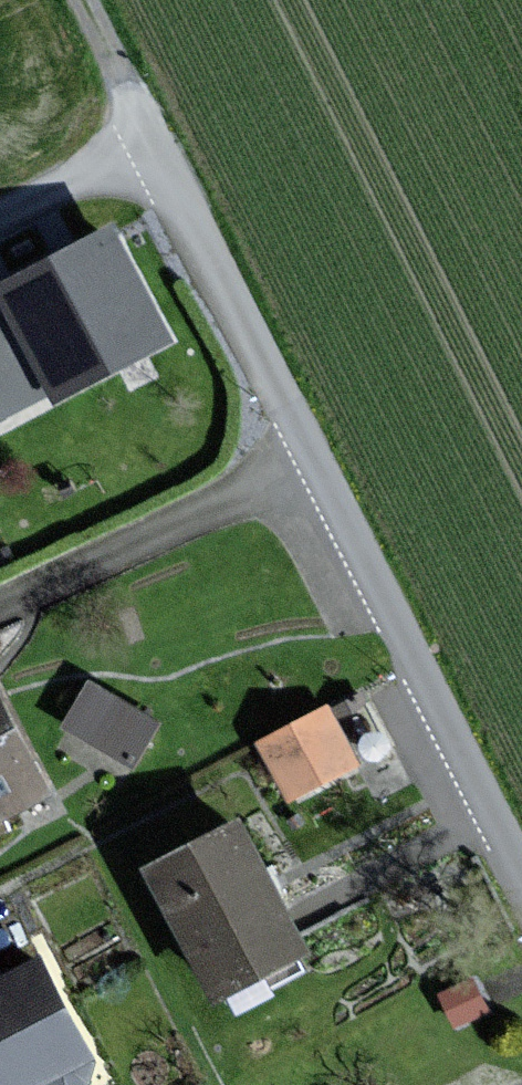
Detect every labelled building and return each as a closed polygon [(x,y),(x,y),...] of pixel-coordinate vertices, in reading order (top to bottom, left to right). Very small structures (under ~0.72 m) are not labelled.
[(112,233),(0,293),(0,397),(7,410),(62,380),(68,392),(169,337),(112,233)] [(157,722),(93,686),(72,724),(135,760),(157,722)] [(0,694),(0,817),(49,792),(0,694)] [(286,790),(365,760),(339,694),(261,724),(286,790)] [(307,947),(244,825),(157,869),(219,992),(307,947)] [(62,1074),(68,1084),(79,1084),(89,1080),(80,1063),(94,1056),(44,959),(0,982),(0,1084),(40,1084),(62,1074)]
